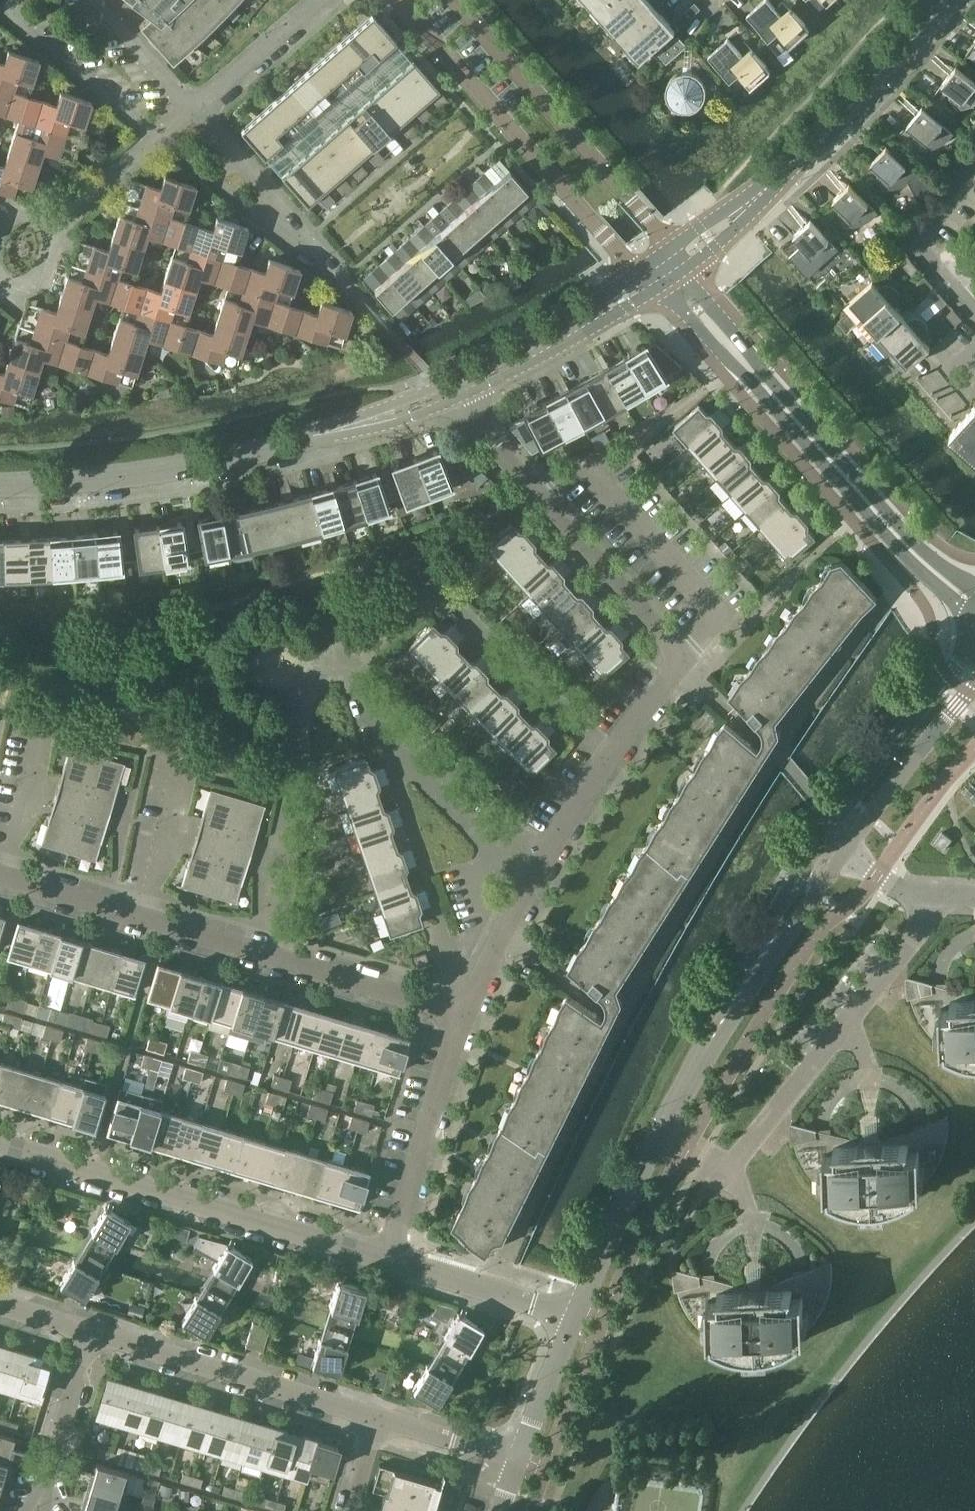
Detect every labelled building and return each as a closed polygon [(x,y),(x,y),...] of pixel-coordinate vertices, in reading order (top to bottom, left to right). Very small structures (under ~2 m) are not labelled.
[(43,3),(51,12),(60,4),(57,0),(46,0),(43,3)] [(149,9),(153,11),(150,15),(163,24),(174,9),(177,11),(185,0),(130,0),(149,9)] [(177,11),(205,32),(206,31),(215,22),(219,18),(195,0),(185,0),(177,11)] [(219,18),(220,18),(231,7),(233,4),(228,0),(195,0),(219,18)] [(604,20),(626,0),(599,0),(592,6),(604,20)] [(604,20),(616,33),(651,2),(649,0),(626,0),(604,20)] [(651,2),(616,33),(627,47),(664,15),(658,9),(660,7),(658,3),(661,0),(649,0),(651,2)] [(748,14),(770,40),(778,33),(790,47),(810,30),(784,1),(776,8),(770,0),(764,0),(748,14)] [(701,8),(695,2),(686,10),(691,16),(701,8)] [(163,24),(163,25),(191,46),(192,45),(199,38),(205,32),(177,11),(174,9),(163,24)] [(355,28),(378,55),(385,49),(391,56),(401,47),(372,13),(355,28)] [(142,21),(139,24),(170,60),(172,62),(175,59),(186,49),(191,46),(163,25),(163,24),(150,15),(142,21)] [(671,24),(664,15),(627,47),(640,61),(679,28),(674,22),(671,24)] [(362,69),(378,55),(355,28),(339,43),(362,69)] [(688,45),(679,36),(658,53),(667,63),(688,45)] [(728,38),(708,55),(731,81),(739,74),(751,88),(771,71),(752,50),(745,57),(728,38)] [(362,69),(339,43),(322,57),(346,84),(362,69)] [(280,154),(271,161),(275,166),(283,174),(299,161),(315,146),(331,132),(347,118),(363,104),(380,89),(396,75),(413,60),(406,52),(401,47),(391,56),(385,49),(378,55),(362,69),(346,84),(330,98),(313,112),(297,126),(281,141),(274,147),(280,154)] [(18,92),(18,91),(22,80),(32,83),(39,59),(8,49),(4,62),(0,61),(0,86),(18,92)] [(330,98),(346,84),(322,57),(306,71),(330,98)] [(413,60),(396,75),(422,105),(439,90),(413,60)] [(957,66),(943,84),(953,92),(950,97),(957,109),(967,107),(974,104),(974,103),(974,81),(957,66)] [(306,71),(290,85),(313,112),(330,98),(306,71)] [(682,71),(677,73),(673,76),(669,81),(667,85),(667,90),(667,96),(669,100),(672,105),(676,108),(681,110),(686,111),(692,110),(696,108),(701,105),(704,101),(706,96),(707,91),(706,86),(704,81),(701,77),(697,74),(692,72),(687,71),(682,71)] [(396,75),(380,89),(406,119),(422,105),(396,75)] [(18,92),(22,94),(27,95),(28,96),(28,95),(31,84),(32,83),(22,80),(18,91),(18,92)] [(313,112),(290,85),(274,100),(297,126),(313,112)] [(19,118),(20,118),(27,95),(22,94),(18,92),(0,86),(0,112),(19,118)] [(380,89),(363,104),(389,133),(406,119),(380,89)] [(27,95),(20,118),(22,118),(29,121),(29,122),(65,133),(69,121),(74,122),(84,126),(91,101),(61,91),(57,104),(28,95),(28,96),(27,95)] [(443,94),(434,101),(440,107),(448,100),(443,94)] [(281,141),(297,126),(274,100),(257,114),(281,141)] [(347,118),(373,147),(389,133),(363,104),(347,118)] [(954,133),(923,106),(908,123),(918,132),(914,137),(921,150),(933,148),(940,145),(948,140),(954,133)] [(426,108),(418,115),(424,122),(432,114),(426,108)] [(281,141),(257,114),(240,129),(270,162),(271,161),(280,154),(274,147),(281,141)] [(19,118),(16,130),(25,133),(28,123),(29,122),(29,121),(22,118),(20,118),(19,118)] [(347,118),(331,132),(357,162),(373,147),(347,118)] [(15,130),(8,153),(39,163),(43,151),(58,156),(65,133),(29,122),(28,123),(25,133),(16,130),(15,130)] [(71,133),(70,134),(73,135),(80,137),(84,126),(74,122),(71,133)] [(410,122),(402,129),(408,136),(408,135),(416,129),(410,122)] [(315,146),(341,176),(357,162),(331,132),(315,146)] [(394,136),(386,144),(391,150),(400,143),(394,136)] [(315,146),(299,161),(325,190),(341,176),(315,146)] [(917,173),(887,146),(872,162),(882,171),(877,176),(884,188),(891,188),(900,186),(909,182),(917,173)] [(378,151),(369,158),(375,164),(383,157),(378,151)] [(13,195),(17,182),(22,183),(31,186),(39,163),(8,153),(4,165),(0,164),(0,191),(13,195)] [(483,171),(520,213),(536,199),(499,157),(483,171)] [(325,190),(299,161),(283,174),(282,176),(307,205),(325,190)] [(361,165),(353,172),(359,179),(367,172),(361,165)] [(505,226),(520,213),(483,171),(468,184),(505,226)] [(143,190),(138,206),(170,216),(174,204),(188,209),(196,185),(165,175),(161,187),(146,183),(143,190)] [(345,179),(337,187),(343,193),(351,186),(345,179)] [(18,194),(18,195),(21,196),(27,198),(31,186),(22,183),(18,194)] [(878,212),(850,183),(834,199),(843,209),(839,213),(845,226),(859,225),(867,221),(874,217),(878,212)] [(453,197),(490,239),(505,226),(468,184),(453,197)] [(329,194),(321,201),(327,207),(335,200),(329,194)] [(476,252),(490,239),(453,197),(438,210),(476,252)] [(539,199),(534,203),(546,215),(551,211),(539,199)] [(120,213),(112,237),(143,247),(147,235),(176,244),(184,220),(170,216),(138,206),(134,218),(120,213)] [(423,223),(461,265),(476,252),(438,210),(423,223)] [(184,220),(176,244),(190,248),(222,258),(222,257),(226,246),(240,251),(248,226),(217,217),(213,229),(184,220)] [(828,238),(811,219),(809,221),(805,225),(795,234),(804,244),(790,256),(806,273),(820,260),(827,258),(834,253),(839,250),(828,238)] [(446,279),(461,265),(423,223),(408,236),(446,279)] [(828,226),(822,231),(832,242),(838,237),(828,226)] [(393,250),(430,292),(446,279),(408,236),(393,250)] [(93,244),(86,267),(118,277),(121,265),(135,270),(143,247),(112,237),(108,249),(93,244)] [(172,255),(164,279),(195,288),(199,276),(228,286),(236,262),(222,257),(222,258),(190,248),(186,260),(172,255)] [(415,306),(430,292),(393,250),(378,263),(415,306)] [(236,262),(228,286),(242,290),(242,289),(274,300),(275,299),(278,288),(292,292),(300,268),(269,258),(265,271),(236,262)] [(919,270),(911,260),(904,266),(913,275),(919,270)] [(363,277),(400,319),(415,306),(378,263),(363,277)] [(67,275),(60,298),(91,308),(95,296),(124,305),(131,281),(118,277),(86,267),(82,280),(67,275)] [(859,287),(868,280),(861,272),(852,279),(859,287)] [(934,286),(925,276),(919,282),(927,292),(934,286)] [(131,281),(124,305),(137,310),(138,309),(170,319),(174,307),(188,312),(195,288),(164,279),(160,291),(131,281)] [(479,286),(486,294),(494,287),(487,280),(479,286)] [(873,281),(851,300),(866,317),(897,289),(894,287),(892,286),(889,285),(886,285),(884,285),(881,287),(879,288),(873,281)] [(224,297),(216,320),(247,330),(251,318),(280,328),(288,303),(275,299),(274,300),(242,289),(242,290),(238,301),(224,297)] [(897,289),(866,317),(880,333),(902,314),(896,307),(898,304),(900,300),(899,293),(899,291),(897,289)] [(948,302),(939,293),(933,298),(941,308),(948,302)] [(41,305),(34,329),(66,339),(66,338),(69,327),(83,331),(91,308),(60,298),(56,310),(41,305)] [(288,303),(280,328),(326,342),(330,329),(344,334),(352,310),(321,300),(317,313),(288,303)] [(120,317),(112,340),(143,350),(147,338),(176,347),(183,323),(170,319),(138,309),(137,310),(134,321),(120,317)] [(963,319),(954,309),(947,315),(956,324),(963,319)] [(911,319),(908,321),(902,314),(880,333),(872,339),(887,356),(894,349),(926,321),(925,321),(922,319),(918,318),(914,318),(911,319)] [(183,323),(176,347),(221,362),(225,349),(240,354),(247,330),(216,320),(213,332),(183,323)] [(928,324),(926,321),(894,349),(909,366),(930,346),(924,340),(927,337),(928,334),(929,330),(928,326),(928,324)] [(19,324),(15,336),(24,339),(27,330),(28,327),(20,324),(19,324)] [(15,336),(8,360),(39,369),(43,357),(72,367),(79,343),(66,338),(66,339),(34,329),(30,341),(24,339),(15,336)] [(79,343),(72,367),(117,381),(121,369),(136,373),(143,350),(112,340),(108,352),(79,343)] [(644,345),(624,357),(645,391),(650,388),(665,379),(664,378),(682,366),(655,342),(654,343),(646,348),(644,345)] [(624,403),(645,391),(624,357),(604,368),(624,403)] [(12,401),(16,388),(31,393),(39,369),(8,360),(4,372),(0,370),(0,397),(12,401)] [(584,381),(603,415),(613,410),(624,403),(604,368),(584,381)] [(582,427),(603,415),(584,381),(564,392),(582,427)] [(564,392),(543,402),(561,438),(576,430),(582,427),(564,392)] [(561,438),(543,402),(523,412),(525,416),(508,424),(531,452),(541,447),(541,448),(561,438)] [(676,427),(690,444),(725,413),(720,408),(712,414),(707,414),(700,406),(676,427)] [(949,433),(974,456),(974,406),(949,433)] [(730,420),(725,413),(690,444),(705,460),(729,439),(723,431),(723,426),(730,420)] [(705,460),(719,476),(753,446),(748,440),(741,447),(736,446),(729,439),(705,460)] [(759,452),(753,446),(719,476),(732,491),(733,492),(757,471),(751,464),(752,459),(759,452)] [(437,450),(415,459),(428,496),(451,487),(448,480),(457,476),(446,447),(437,450)] [(406,504),(428,496),(415,459),(392,467),(397,479),(388,482),(394,499),(403,496),(406,504)] [(747,508),(747,509),(782,478),(777,472),(769,479),(764,478),(757,471),(733,492),(722,502),(736,517),(747,508)] [(386,502),(394,499),(388,482),(380,485),(376,473),(355,480),(367,517),(389,510),(386,502)] [(457,477),(451,480),(453,487),(460,484),(457,477)] [(788,485),(782,478),(747,509),(762,525),(786,503),(780,496),(780,491),(788,485)] [(332,487),(344,524),(367,517),(355,480),(332,487)] [(337,527),(344,524),(332,487),(328,488),(310,493),(321,531),(337,527)] [(685,503),(691,498),(686,492),(680,497),(685,503)] [(303,495),(288,499),(298,537),(321,531),(310,493),(303,495)] [(290,539),(298,537),(288,499),(266,504),(275,543),(290,539)] [(762,525),(776,541),(811,511),(806,505),(798,512),(793,511),(786,503),(762,525)] [(244,510),(243,510),(252,548),(275,543),(266,504),(244,510)] [(228,553),(252,548),(243,510),(239,511),(227,513),(221,514),(228,553)] [(692,514),(699,522),(704,517),(697,510),(692,514)] [(816,517),(811,511),(776,541),(790,558),(815,536),(808,529),(809,524),(816,517)] [(206,558),(228,553),(221,514),(198,519),(201,531),(192,533),(195,551),(204,549),(206,558)] [(186,552),(195,551),(192,533),(183,534),(181,522),(158,525),(164,564),(187,561),(186,552)] [(486,545),(501,562),(535,531),(530,525),(523,531),(517,531),(511,524),(486,545)] [(140,568),(164,564),(158,525),(134,529),(136,541),(127,542),(130,561),(139,560),(140,568)] [(121,562),(130,561),(127,542),(119,544),(117,531),(94,533),(98,573),(121,570),(121,562)] [(541,537),(535,531),(501,562),(515,578),(540,556),(533,549),(534,543),(541,537)] [(81,574),(98,573),(94,533),(91,534),(71,535),(75,575),(81,574)] [(51,576),(75,575),(71,535),(48,537),(51,576)] [(27,578),(51,576),(48,537),(38,537),(25,538),(27,578)] [(4,578),(27,578),(25,538),(3,539),(4,578)] [(726,541),(720,546),(727,553),(733,549),(726,541)] [(546,563),(540,556),(515,578),(530,594),(564,563),(559,557),(552,564),(546,563)] [(740,685),(730,694),(757,722),(758,722),(764,727),(769,731),(773,732),(776,733),(776,732),(777,732),(778,732),(779,731),(780,731),(781,730),(782,729),(782,727),(782,726),(781,725),(781,724),(780,723),(779,723),(777,722),(776,722),(767,713),(789,693),(786,690),(797,679),(807,670),(804,667),(815,657),(825,648),(822,645),(834,634),(843,625),(841,622),(848,616),(852,612),(860,605),(865,610),(878,596),(877,595),(843,560),(833,563),(830,572),(821,580),(815,586),(812,594),(803,602),(797,609),(794,616),(794,617),(785,625),(779,631),(776,640),(767,648),(761,654),(758,662),(749,670),(743,676),(740,685)] [(570,569),(564,563),(530,594),(544,610),(569,588),(562,581),(562,575),(570,569)] [(751,564),(746,569),(749,573),(754,568),(751,564)] [(575,595),(569,588),(544,610),(559,626),(570,616),(593,595),(588,589),(580,596),(575,595)] [(593,595),(570,616),(559,626),(573,642),(598,620),(591,613),(591,608),(599,601),(593,595)] [(573,642),(588,658),(622,627),(617,621),(609,628),(604,628),(598,620),(573,642)] [(409,647),(424,663),(457,630),(452,625),(445,632),(439,632),(432,624),(409,647)] [(628,633),(622,627),(588,658),(602,674),(627,653),(620,645),(620,640),(628,633)] [(463,636),(457,630),(424,663),(439,678),(463,655),(456,649),(456,643),(463,636)] [(533,638),(526,645),(533,650),(534,648),(539,644),(533,638)] [(470,663),(463,655),(439,678),(454,694),(488,661),(482,656),(475,663),(470,663)] [(493,667),(488,661),(454,694),(470,709),(493,686),(486,679),(486,674),(493,667)] [(500,693),(493,686),(470,709),(485,724),(518,692),(512,686),(505,693),(500,693)] [(485,724),(500,740),(523,717),(516,710),(516,705),(524,698),(518,692),(485,724)] [(425,723),(432,731),(441,722),(434,715),(425,723)] [(530,724),(523,717),(500,740),(515,755),(548,723),(543,717),(535,724),(530,724)] [(578,957),(569,967),(599,992),(600,991),(606,997),(608,998),(610,999),(612,1000),(614,1000),(616,1000),(618,1000),(620,1000),(621,999),(623,999),(623,998),(624,997),(624,995),(624,994),(624,993),(623,992),(622,991),(621,990),(620,990),(618,990),(617,990),(608,982),(619,970),(627,960),(624,957),(634,945),(643,935),(640,933),(650,921),(658,911),(655,908),(665,897),(674,886),(671,884),(681,872),(690,862),(686,859),(696,847),(705,837),(702,835),(712,823),(721,813),(717,810),(728,799),(736,788),(733,786),(751,764),(748,762),(759,749),(726,721),(720,729),(718,736),(704,753),(702,762),(695,771),(689,777),(687,786),(679,795),(673,802),(671,810),(664,819),(658,826),(656,835),(648,844),(642,851),(640,860),(632,869),(626,875),(624,884),(617,893),(611,900),(609,908),(601,917),(595,924),(593,933),(586,942),(580,949),(578,957)] [(548,723),(515,755),(530,771),(554,748),(547,741),(547,736),(554,729),(548,723)] [(61,797),(83,804),(98,755),(70,747),(64,770),(69,771),(61,797)] [(83,804),(105,810),(113,785),(118,786),(125,763),(98,755),(83,804)] [(333,768),(340,790),(385,774),(383,767),(373,770),(369,768),(365,757),(333,768)] [(388,782),(385,774),(340,790),(347,810),(379,799),(376,790),(378,786),(388,782)] [(963,790),(974,802),(974,784),(972,782),(963,790)] [(202,839),(224,845),(238,797),(211,789),(204,812),(209,813),(202,839)] [(55,816),(50,815),(41,844),(69,852),(83,804),(61,797),(55,816)] [(224,845),(246,852),(254,827),(259,828),(265,805),(238,797),(224,845)] [(379,799),(347,810),(354,830),(399,815),(397,808),(387,811),(383,809),(379,799)] [(100,829),(105,810),(83,804),(69,852),(96,861),(105,831),(100,829)] [(402,823),(399,815),(354,830),(361,851),(393,840),(390,831),(392,826),(402,823)] [(953,838),(943,831),(935,843),(944,850),(953,838)] [(320,834),(311,837),(314,844),(324,840),(322,833),(320,834)] [(196,858),(191,857),(182,886),(209,895),(224,845),(202,839),(196,858)] [(361,851),(368,871),(413,856),(411,849),(401,852),(396,850),(393,840),(361,851)] [(240,871),(246,852),(224,845),(209,895),(236,903),(245,873),(240,871)] [(416,864),(413,856),(368,871),(375,892),(407,881),(404,872),(406,867),(416,864)] [(375,892),(382,912),(427,897),(424,890),(415,893),(410,891),(407,881),(375,892)] [(337,904),(345,901),(342,894),(335,896),(337,904)] [(430,905),(427,897),(382,912),(389,935),(421,924),(418,913),(420,908),(430,905)] [(318,919),(323,930),(329,928),(325,917),(318,919)] [(8,955),(30,962),(40,928),(18,921),(8,955)] [(60,934),(40,928),(30,962),(50,968),(60,934)] [(81,940),(60,934),(50,968),(71,974),(81,940)] [(370,942),(374,950),(384,946),(381,938),(370,942)] [(102,946),(81,940),(71,974),(92,981),(102,946)] [(122,953),(102,946),(92,981),(112,987),(122,953)] [(429,963),(425,952),(414,955),(418,967),(429,963)] [(144,959),(122,953),(112,987),(133,993),(144,959)] [(179,970),(158,963),(148,997),(169,1004),(179,970)] [(179,970),(169,1004),(166,1014),(187,1020),(190,1010),(200,976),(179,970)] [(190,1010),(211,1016),(221,982),(200,976),(190,1010)] [(909,976),(909,982),(909,987),(910,992),(911,998),(913,1004),(915,1010),(918,1016),(921,1022),(923,1026),(926,1029),(929,1033),(931,1035),(933,1037),(936,1040),(940,1043),(945,1046),(949,1048),(954,1051),(959,1053),(964,1055),(969,1057),(974,1058),(974,995),(909,976)] [(241,988),(221,982),(211,1016),(231,1022),(241,988)] [(249,1038),(252,1028),(262,994),(241,988),(231,1022),(228,1032),(249,1038)] [(262,994),(252,1028),(249,1038),(265,1043),(267,1033),(273,1035),(283,1001),(262,994)] [(466,1204),(454,1225),(468,1234),(472,1241),(482,1248),(488,1252),(496,1241),(497,1239),(493,1236),(500,1227),(508,1216),(504,1214),(513,1201),(520,1191),(517,1188),(526,1176),(533,1165),(530,1162),(539,1150),(546,1138),(543,1136),(552,1123),(559,1112),(556,1110),(565,1097),(572,1086),(569,1084),(578,1071),(585,1061),(582,1059),(590,1046),(598,1035),(595,1033),(604,1019),(603,1018),(568,994),(563,1003),(561,1011),(555,1021),(550,1028),(549,1037),(542,1047),(537,1054),(536,1063),(529,1073),(524,1080),(523,1089),(516,1099),(511,1106),(510,1115),(503,1125),(498,1133),(497,1141),(490,1151),(485,1158),(484,1167),(477,1177),(472,1184),(471,1193),(466,1204)] [(7,1006),(15,1009),(19,998),(10,995),(7,1006)] [(27,1001),(19,998),(15,1009),(24,1012),(27,1001)] [(273,1035),(294,1041),(304,1007),(283,1001),(273,1035)] [(325,1013),(304,1007),(294,1041),(314,1047),(325,1013)] [(48,1019),(57,1021),(60,1010),(51,1008),(48,1019)] [(69,1013),(60,1010),(57,1021),(65,1024),(69,1013)] [(2,1023),(10,1026),(14,1015),(5,1012),(2,1023)] [(345,1019),(325,1013),(314,1047),(335,1053),(345,1019)] [(22,1017),(14,1015),(10,1026),(19,1029),(22,1017)] [(366,1026),(345,1019),(335,1053),(356,1060),(366,1026)] [(89,1031),(98,1034),(101,1023),(93,1020),(89,1031)] [(110,1025),(101,1023),(98,1034),(107,1036),(110,1025)] [(55,1027),(46,1025),(43,1036),(52,1038),(55,1027)] [(366,1026),(356,1060),(376,1066),(387,1032),(366,1026)] [(64,1030),(55,1027),(52,1038),(60,1041),(64,1030)] [(408,1038),(387,1032),(376,1066),(398,1072),(408,1038)] [(84,1048),(93,1051),(96,1040),(88,1037),(84,1048)] [(155,1051),(158,1040),(150,1037),(146,1048),(155,1051)] [(105,1042),(96,1040),(93,1051),(102,1053),(105,1042)] [(167,1042),(158,1040),(155,1051),(164,1054),(167,1042)] [(196,1063),(200,1052),(191,1050),(188,1061),(196,1063)] [(208,1054),(200,1052),(196,1063),(205,1066),(208,1054)] [(141,1065),(150,1068),(153,1057),(145,1054),(141,1065)] [(162,1059),(153,1057),(150,1068),(159,1071),(162,1059)] [(0,1062),(0,1099),(10,1102),(20,1068),(0,1062)] [(229,1073),(238,1076),(241,1065),(233,1062),(229,1073)] [(250,1067),(241,1065),(238,1076),(246,1078),(250,1067)] [(183,1078),(191,1080),(195,1069),(186,1067),(183,1078)] [(41,1075),(20,1068),(10,1102),(31,1109),(41,1075)] [(203,1072),(195,1069),(191,1080),(200,1083),(203,1072)] [(271,1085),(280,1088),(283,1077),(274,1074),(271,1085)] [(62,1081),(41,1075),(31,1109),(51,1115),(62,1081)] [(85,1077),(82,1087),(72,1121),(93,1127),(106,1083),(85,1077)] [(283,1077),(280,1088),(288,1091),(292,1080),(283,1077)] [(312,1098),(321,1101),(324,1089),(327,1080),(319,1077),(316,1087),(312,1098)] [(224,1090),(233,1093),(236,1082),(227,1079),(224,1090)] [(82,1087),(62,1081),(51,1115),(72,1121),(82,1087)] [(245,1084),(236,1082),(233,1093),(241,1095),(245,1084)] [(325,1089),(324,1089),(321,1101),(330,1103),(333,1092),(334,1092),(337,1084),(327,1082),(325,1089)] [(139,1104),(142,1094),(120,1087),(118,1097),(108,1132),(129,1138),(139,1104)] [(266,1102),(275,1105),(278,1094),(269,1091),(266,1102)] [(129,1138),(150,1144),(160,1110),(163,1100),(142,1094),(139,1104),(129,1138)] [(287,1096),(278,1094),(275,1105),(283,1108),(287,1096)] [(354,1110),(362,1113),(366,1101),(357,1099),(354,1110)] [(375,1104),(366,1101),(362,1113),(371,1115),(375,1104)] [(307,1115),(316,1117),(319,1106),(311,1104),(307,1115)] [(328,1109),(319,1106),(316,1117),(325,1120),(328,1109)] [(150,1144),(170,1150),(181,1116),(160,1110),(150,1144)] [(890,1203),(895,1202),(899,1200),(904,1198),(908,1196),(912,1194),(916,1191),(920,1189),(923,1185),(927,1182),(930,1179),(933,1175),(935,1172),(938,1168),(940,1164),(943,1159),(944,1155),(946,1151),(947,1147),(948,1142),(949,1137),(949,1131),(949,1126),(949,1121),(949,1115),(884,1141),(877,1140),(876,1126),(866,1127),(866,1140),(859,1142),(793,1122),(793,1130),(793,1135),(793,1139),(794,1143),(795,1145),(797,1152),(800,1159),(803,1166),(807,1172),(808,1174),(811,1177),(815,1181),(819,1186),(824,1190),(828,1193),(832,1195),(836,1197),(841,1199),(845,1201),(850,1203),(854,1204),(859,1204),(864,1205),(874,1205),(879,1205),(884,1204),(890,1203)] [(201,1122),(181,1116),(170,1150),(191,1156),(201,1122)] [(361,1119),(352,1116),(349,1127),(357,1130),(361,1119)] [(370,1121),(361,1119),(357,1130),(364,1132),(366,1132),(370,1121)] [(212,1163),(222,1129),(201,1122),(191,1156),(212,1163)] [(243,1135),(222,1129),(212,1163),(233,1169),(243,1135)] [(233,1169),(254,1175),(264,1141),(243,1135),(233,1169)] [(254,1175),(274,1181),(285,1147),(264,1141),(254,1175)] [(305,1153),(285,1147),(274,1181),(295,1188),(305,1153)] [(295,1188),(316,1194),(326,1160),(305,1153),(295,1188)] [(347,1166),(326,1160),(316,1194),(336,1200),(347,1166)] [(347,1166),(336,1200),(358,1206),(368,1172),(347,1166)] [(106,1207),(83,1246),(107,1260),(130,1222),(109,1209),(106,1207)] [(173,1224),(170,1233),(186,1242),(190,1230),(173,1224)] [(219,1258),(205,1282),(229,1296),(252,1258),(230,1245),(227,1244),(199,1236),(194,1245),(195,1246),(195,1245),(219,1258)] [(83,1246),(74,1260),(59,1284),(80,1297),(84,1299),(107,1260),(83,1246)] [(305,1263),(296,1260),(293,1268),(303,1271),(305,1263)] [(765,1351),(770,1350),(775,1349),(780,1347),(784,1345),(789,1343),(793,1341),(798,1338),(802,1335),(806,1332),(810,1329),(813,1325),(816,1321),(820,1317),(822,1312),(825,1308),(827,1303),(829,1298),(831,1293),(832,1288),(833,1283),(833,1277),(833,1272),(833,1267),(832,1262),(768,1287),(761,1286),(760,1272),(749,1273),(750,1287),(743,1288),(676,1268),(676,1273),(676,1278),(677,1283),(677,1287),(678,1289),(678,1291),(681,1299),(683,1306),(685,1309),(686,1312),(690,1317),(694,1322),(698,1327),(702,1331),(706,1335),(710,1338),(715,1341),(719,1343),(724,1345),(729,1347),(734,1349),(739,1350),(744,1351),(749,1351),(754,1351),(759,1351),(765,1351)] [(338,1279),(325,1321),(352,1330),(364,1287),(339,1279),(338,1279)] [(205,1282),(196,1297),(181,1321),(206,1336),(229,1296),(205,1282)] [(403,1301),(399,1314),(407,1316),(411,1304),(403,1301)] [(131,1303),(128,1314),(141,1318),(145,1307),(131,1303)] [(455,1308),(439,1303),(433,1313),(448,1321),(455,1308)] [(444,1337),(436,1351),(460,1366),(468,1352),(483,1327),(479,1325),(464,1316),(463,1316),(461,1314),(460,1313),(459,1313),(456,1317),(444,1337)] [(263,1350),(270,1324),(253,1319),(246,1345),(263,1350)] [(339,1373),(347,1346),(352,1330),(325,1321),(312,1365),(335,1372),(339,1373)] [(8,1347),(0,1345),(0,1375),(8,1347)] [(0,1375),(0,1386),(18,1391),(29,1353),(8,1347),(0,1375)] [(436,1351),(427,1366),(413,1390),(416,1392),(422,1396),(425,1398),(431,1401),(432,1402),(434,1403),(435,1403),(436,1404),(437,1405),(438,1403),(439,1401),(451,1380),(460,1366),(436,1351)] [(18,1391),(39,1398),(51,1360),(29,1353),(18,1391)] [(377,1370),(373,1385),(384,1388),(388,1373),(377,1370)] [(98,1414),(120,1420),(130,1384),(109,1377),(98,1414)] [(120,1420),(140,1426),(151,1390),(130,1384),(120,1420)] [(140,1426),(161,1433),(172,1396),(151,1390),(140,1426)] [(161,1433),(182,1439),(192,1403),(172,1396),(161,1433)] [(182,1439),(202,1445),(213,1409),(192,1403),(182,1439)] [(202,1445),(223,1452),(234,1415),(213,1409),(202,1445)] [(223,1452),(244,1458),(255,1421),(234,1415),(223,1452)] [(6,1429),(9,1421),(0,1418),(0,1427),(6,1429)] [(9,1421),(6,1429),(16,1432),(18,1423),(9,1421)] [(244,1458),(265,1464),(276,1428),(255,1421),(244,1458)] [(296,1434),(276,1428),(265,1464),(285,1470),(296,1434)] [(7,1462),(11,1447),(28,1452),(29,1451),(28,1450),(30,1442),(0,1433),(0,1460),(7,1462)] [(285,1470),(306,1477),(317,1441),(316,1440),(296,1434),(285,1470)] [(339,1447),(317,1441),(306,1477),(328,1483),(339,1447)] [(98,1456),(108,1459),(110,1451),(101,1448),(98,1456)] [(128,1465),(133,1451),(126,1449),(122,1464),(128,1465)] [(120,1454),(110,1451),(108,1459),(118,1462),(120,1454)] [(133,1451),(128,1465),(135,1468),(139,1453),(133,1451)] [(93,1472),(89,1486),(119,1495),(126,1471),(81,1458),(78,1465),(77,1465),(76,1467),(93,1472)] [(140,1469),(149,1472),(152,1464),(142,1461),(140,1469)] [(162,1466),(152,1464),(149,1472),(159,1474),(162,1466)] [(381,1510),(430,1510),(432,1504),(427,1502),(433,1480),(379,1464),(372,1489),(383,1492),(380,1504),(383,1505),(381,1510)] [(181,1481),(191,1484),(193,1476),(183,1473),(181,1481)] [(203,1479),(193,1476),(191,1484),(201,1487),(203,1479)] [(172,1487),(161,1484),(158,1493),(169,1496),(172,1487)] [(119,1495),(89,1486),(82,1509),(88,1510),(114,1510),(119,1495)] [(223,1494),(232,1497),(235,1489),(225,1486),(223,1494)] [(235,1489),(232,1497),(242,1500),(245,1492),(235,1489)] [(153,1505),(156,1493),(146,1490),(142,1502),(153,1505)] [(181,1490),(180,1500),(189,1501),(189,1490),(181,1490)] [(264,1506),(274,1509),(276,1501),(267,1498),(264,1506)] [(276,1501),(274,1509),(280,1510),(284,1510),(286,1504),(276,1501)]
